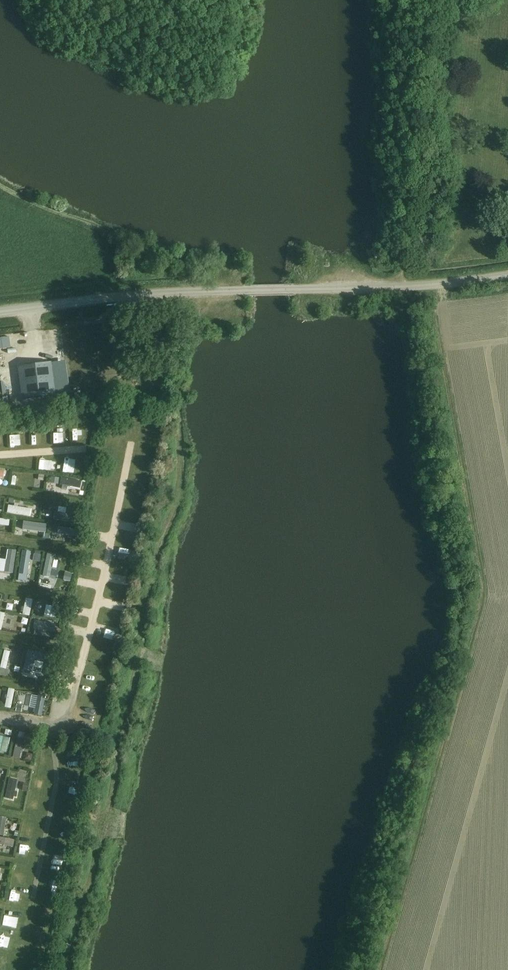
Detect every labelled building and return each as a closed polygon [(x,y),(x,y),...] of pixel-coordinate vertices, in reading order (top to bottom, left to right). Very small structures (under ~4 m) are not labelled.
[(18,368),(22,399),(54,395),(50,363),(18,368)] [(70,467),(72,454),(65,453),(63,465),(70,467)] [(0,469),(0,479),(1,479),(2,477),(8,478),(9,471),(0,469)] [(81,482),(61,478),(59,485),(79,489),(81,482)] [(3,513),(17,515),(18,509),(10,508),(11,505),(5,504),(3,513)] [(55,504),(52,520),(53,520),(53,522),(58,523),(58,521),(59,521),(62,506),(55,504)] [(28,517),(45,519),(46,513),(35,512),(36,508),(29,507),(28,517)] [(47,525),(28,522),(27,529),(46,532),(47,525)] [(51,525),(48,542),(54,543),(57,526),(51,525)] [(40,560),(41,553),(23,551),(22,557),(40,560)] [(45,553),(43,568),(48,569),(49,568),(51,568),(52,563),(50,562),(51,554),(45,553)] [(38,561),(21,557),(19,563),(37,566),(38,561)] [(0,566),(0,572),(14,574),(15,569),(0,566)] [(38,572),(19,569),(18,575),(37,578),(38,572)] [(42,571),(38,588),(44,589),(46,580),(51,581),(52,573),(42,571)] [(29,616),(32,600),(25,599),(23,609),(21,609),(20,612),(23,612),(22,615),(29,616)] [(55,618),(58,602),(53,601),(49,617),(55,618)] [(29,620),(12,616),(10,622),(27,626),(29,620)] [(31,623),(29,636),(34,637),(36,629),(39,630),(40,625),(37,625),(37,624),(31,623)] [(11,644),(4,644),(3,647),(0,646),(0,661),(9,662),(11,644)] [(41,646),(38,663),(45,664),(48,647),(41,646)] [(2,679),(4,672),(7,672),(8,665),(0,664),(0,678),(2,679)] [(23,667),(19,681),(25,682),(27,674),(31,675),(32,669),(23,667)] [(10,709),(14,690),(8,689),(4,708),(10,709)] [(35,711),(38,693),(32,692),(29,709),(35,711)] [(83,714),(76,720),(82,728),(89,722),(83,714)] [(16,738),(12,758),(19,759),(23,740),(16,738)] [(11,766),(7,786),(14,787),(15,784),(18,785),(19,779),(16,779),(18,767),(11,766)] [(6,789),(2,805),(8,806),(9,802),(12,803),(13,796),(11,795),(12,791),(6,789)] [(0,838),(0,845),(12,848),(14,841),(0,838)]
